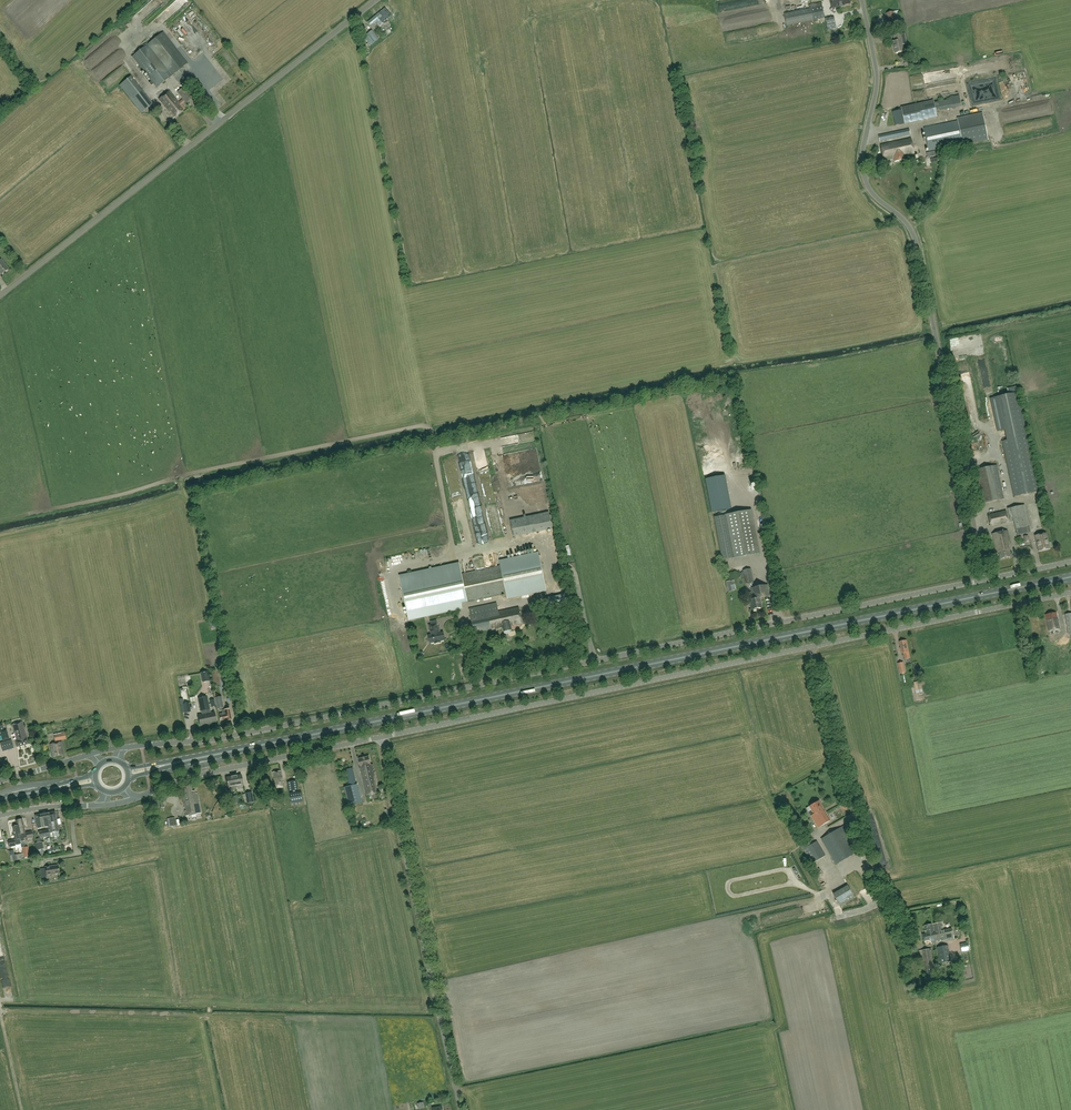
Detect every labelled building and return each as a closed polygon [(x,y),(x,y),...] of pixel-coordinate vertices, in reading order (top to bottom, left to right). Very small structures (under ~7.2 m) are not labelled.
[(180,0),(176,0),(172,4),(178,10),(187,0),(182,0),(184,2),(183,3),(180,0)] [(824,17),(821,2),(810,4),(811,8),(784,14),(786,25),(824,17)] [(140,12),(148,21),(157,13),(148,4),(140,12)] [(894,12),(887,13),(889,23),(896,21),(894,12)] [(371,26),(376,22),(379,25),(384,22),(381,18),(382,17),(379,13),(368,23),(371,26)] [(196,34),(203,45),(214,38),(203,21),(195,26),(193,23),(189,27),(194,35),(196,34)] [(368,47),(370,45),(379,39),(373,30),(364,37),(368,43),(366,45),(368,47)] [(172,75),(188,63),(163,32),(148,44),(172,75)] [(893,41),(895,53),(904,51),(902,44),(906,43),(905,33),(894,35),(895,41),(893,41)] [(147,45),(132,56),(157,87),(171,76),(147,45)] [(131,77),(119,86),(141,113),(152,104),(131,77)] [(170,88),(179,83),(175,77),(167,82),(170,88)] [(186,85),(177,92),(186,103),(194,96),(186,85)] [(167,108),(177,100),(170,91),(160,99),(167,108)] [(171,111),(175,117),(183,110),(178,103),(179,103),(177,100),(167,108),(170,112),(171,111)] [(905,124),(937,116),(933,100),(901,108),(901,110),(892,112),(895,125),(904,123),(905,124)] [(958,121),(924,128),(929,150),(963,143),(963,144),(988,139),(983,113),(958,118),(958,121)] [(909,128),(878,135),(880,141),(910,134),(909,128)] [(911,138),(880,145),(884,160),(894,158),(894,162),(905,160),(905,156),(914,154),(911,138)] [(0,260),(0,273),(1,274),(8,269),(1,259),(0,260)] [(974,336),(951,340),(953,352),(958,351),(957,341),(960,341),(961,350),(974,348),(972,341),(974,341),(974,336)] [(1009,440),(1003,441),(1015,496),(1038,491),(1017,392),(994,397),(1001,430),(1006,429),(1009,440)] [(997,465),(992,466),(976,469),(983,503),(1004,498),(997,465)] [(757,486),(751,476),(749,478),(754,487),(757,486)] [(724,512),(723,504),(715,504),(715,512),(724,512)] [(1014,521),(1014,522),(1017,535),(1030,532),(1024,505),(1008,508),(1010,521),(1014,521)] [(732,558),(760,553),(751,509),(724,515),(714,517),(722,560),(732,558)] [(1006,511),(988,515),(990,526),(1009,522),(1006,511)] [(548,512),(510,520),(514,536),(552,528),(548,512)] [(992,534),(993,541),(996,553),(999,552),(1000,559),(1011,557),(1008,546),(1011,545),(1007,530),(992,534)] [(1035,536),(1038,545),(1039,551),(1049,548),(1046,533),(1035,536)] [(468,602),(506,593),(508,598),(546,590),(538,552),(500,561),(501,566),(462,574),(459,563),(400,576),(409,619),(462,608),(461,603),(463,603),(468,602)] [(746,583),(754,582),(751,568),(743,570),(746,583)] [(732,591),(730,584),(735,583),(734,580),(726,582),(728,591),(732,591)] [(767,584),(751,588),(753,599),(750,600),(752,610),(753,609),(753,610),(757,610),(756,609),(762,607),(760,598),(770,596),(767,584)] [(491,629),(492,630),(503,628),(504,632),(505,634),(510,633),(510,631),(512,630),(511,626),(522,624),(519,607),(499,611),(497,603),(469,609),(474,633),(491,629)] [(1056,612),(1046,614),(1049,631),(1060,629),(1056,612)] [(428,635),(430,643),(435,642),(435,644),(441,642),(441,641),(445,640),(443,632),(439,633),(438,628),(437,623),(429,625),(430,629),(431,635),(428,635)] [(465,629),(458,631),(459,638),(467,636),(465,629)] [(557,633),(552,637),(556,642),(562,637),(557,633)] [(905,640),(900,641),(902,653),(904,653),(905,659),(910,658),(906,640),(905,640)] [(203,682),(210,680),(208,671),(201,672),(203,682)] [(922,689),(921,680),(914,682),(916,693),(921,693),(920,689),(922,689)] [(202,714),(198,715),(200,726),(210,724),(207,710),(210,709),(208,701),(207,696),(204,697),(199,698),(200,702),(199,702),(202,714)] [(222,697),(215,698),(217,709),(224,707),(222,697)] [(210,709),(207,710),(210,724),(217,722),(214,712),(211,712),(211,709),(210,709)] [(230,709),(222,710),(223,713),(220,714),(221,720),(227,719),(227,720),(232,719),(230,709)] [(23,722),(13,724),(17,740),(16,741),(17,747),(29,744),(27,738),(23,722)] [(3,740),(9,739),(7,729),(0,731),(3,740)] [(61,733),(54,734),(55,742),(66,739),(64,731),(61,732),(61,733)] [(2,751),(14,748),(12,740),(0,742),(2,751)] [(50,744),(53,757),(64,754),(61,742),(50,744)] [(373,764),(371,765),(369,756),(359,759),(361,767),(360,768),(367,795),(377,793),(376,788),(379,788),(373,764)] [(361,802),(353,768),(346,769),(350,786),(345,787),(349,805),(361,802)] [(281,771),(272,772),(275,788),(283,787),(281,771)] [(237,775),(234,776),(236,789),(244,788),(243,784),(241,775),(237,775)] [(236,789),(234,776),(231,776),(231,777),(226,777),(228,787),(229,790),(236,789)] [(297,780),(287,782),(289,791),(299,790),(297,780)] [(201,813),(198,798),(197,793),(195,794),(195,791),(192,791),(191,784),(182,786),(184,797),(182,797),(184,807),(186,807),(186,811),(185,811),(186,816),(201,813)] [(290,793),(292,803),(303,801),(301,791),(290,793)] [(252,792),(245,793),(247,803),(254,802),(252,792)] [(819,801),(814,804),(806,808),(818,828),(831,820),(819,801)] [(48,827),(49,829),(38,831),(40,838),(50,836),(50,834),(50,833),(59,831),(55,812),(47,813),(48,819),(47,819),(48,827)] [(35,815),(36,816),(38,829),(48,827),(47,819),(48,819),(47,813),(35,815)] [(29,828),(26,828),(26,831),(35,830),(33,818),(28,818),(29,828)] [(19,834),(21,842),(24,841),(24,838),(27,837),(27,839),(33,838),(32,832),(25,833),(22,819),(16,820),(17,826),(19,826),(20,834),(19,834)] [(17,826),(9,827),(10,832),(14,831),(15,839),(8,841),(9,847),(15,846),(15,845),(21,844),(21,842),(19,834),(20,834),(19,826),(17,826)] [(836,864),(856,853),(841,827),(821,839),(836,864)] [(37,843),(35,843),(36,850),(37,854),(43,853),(42,849),(44,848),(42,842),(41,842),(40,838),(37,839),(37,843)] [(825,855),(817,841),(808,846),(806,843),(801,846),(812,863),(825,855)] [(28,846),(22,848),(23,853),(10,856),(11,861),(24,859),(24,857),(30,856),(28,846)] [(47,877),(47,874),(59,873),(58,866),(45,867),(46,868),(39,869),(40,878),(47,877)] [(848,887),(834,895),(841,907),(855,899),(848,887)] [(933,932),(935,942),(954,938),(952,928),(943,930),(941,922),(933,924),(934,932),(933,932)] [(931,943),(935,942),(933,932),(934,932),(933,924),(924,926),(926,934),(922,934),(924,941),(930,940),(931,943)] [(948,945),(937,947),(940,963),(951,961),(948,945)] [(931,948),(920,950),(921,957),(922,957),(922,961),(925,961),(928,981),(937,979),(931,948)]
